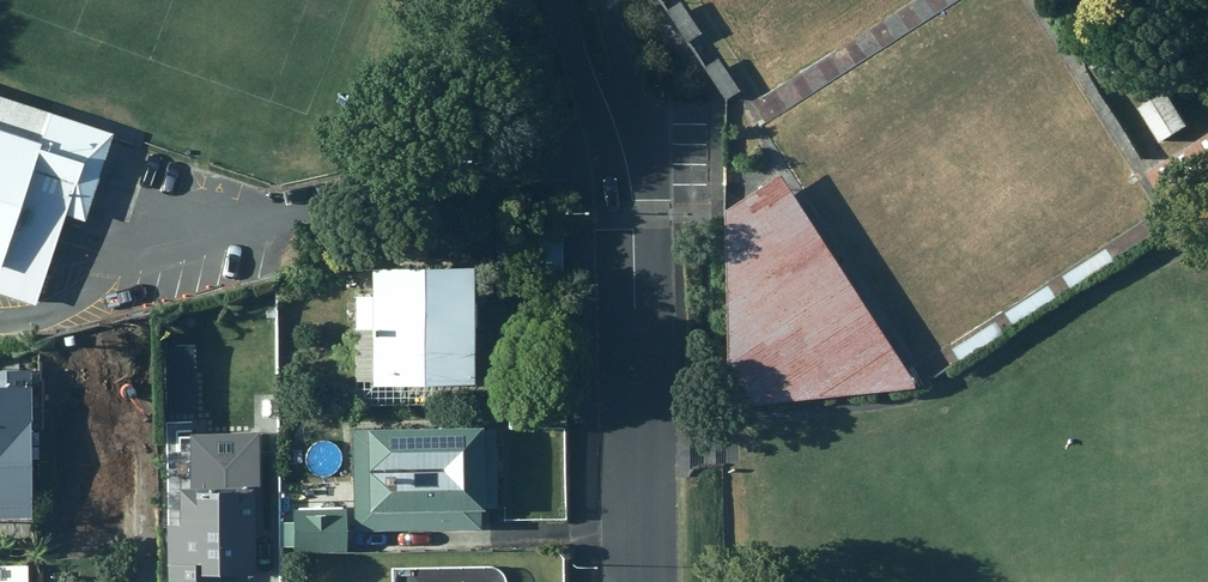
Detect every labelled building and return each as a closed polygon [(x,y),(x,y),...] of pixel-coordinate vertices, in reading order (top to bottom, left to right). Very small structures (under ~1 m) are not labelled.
[(701,34),(679,1),(665,10),(687,44),(701,34)] [(717,57),(703,68),(725,101),(740,92),(717,57)] [(1171,91),(1145,107),(1167,143),(1193,126),(1171,91)] [(36,304),(65,214),(84,221),(112,135),(0,98),(0,293),(36,304)] [(1156,171),(1185,216),(1207,201),(1207,138),(1156,171)] [(921,387),(783,175),(728,207),(730,359),(758,404),(921,387)] [(561,228),(496,230),(496,269),(563,267),(562,250),(561,228)] [(1113,248),(1070,275),(1076,286),(1119,258),(1113,248)] [(472,266),(370,268),(371,296),(354,297),(355,380),(372,381),(372,387),(473,385),(472,266)] [(1056,285),(1012,313),(1019,324),(1063,296),(1056,285)] [(998,321),(955,348),(963,361),(1006,333),(998,321)] [(194,347),(165,349),(170,414),(199,412),(194,347)] [(0,386),(0,519),(32,519),(30,429),(16,429),(15,386),(0,386)] [(494,428),(370,429),(370,421),(332,421),(333,482),(339,482),(339,485),(353,485),(353,525),(382,525),(381,513),(431,513),(431,547),(480,546),(479,513),(495,512),(494,428)] [(168,581),(224,581),(224,580),(262,579),(258,436),(187,438),(189,490),(178,490),(179,527),(166,527),(168,581)] [(351,549),(351,523),(304,523),(304,503),(283,503),(283,551),(304,551),(303,544),(344,544),(344,549),(351,549)] [(29,564),(0,564),(0,581),(29,581),(29,564)] [(506,580),(506,577),(505,575),(504,574),(502,572),(500,571),(498,569),(496,569),(494,568),(392,569),(392,581),(506,581),(506,580)]
